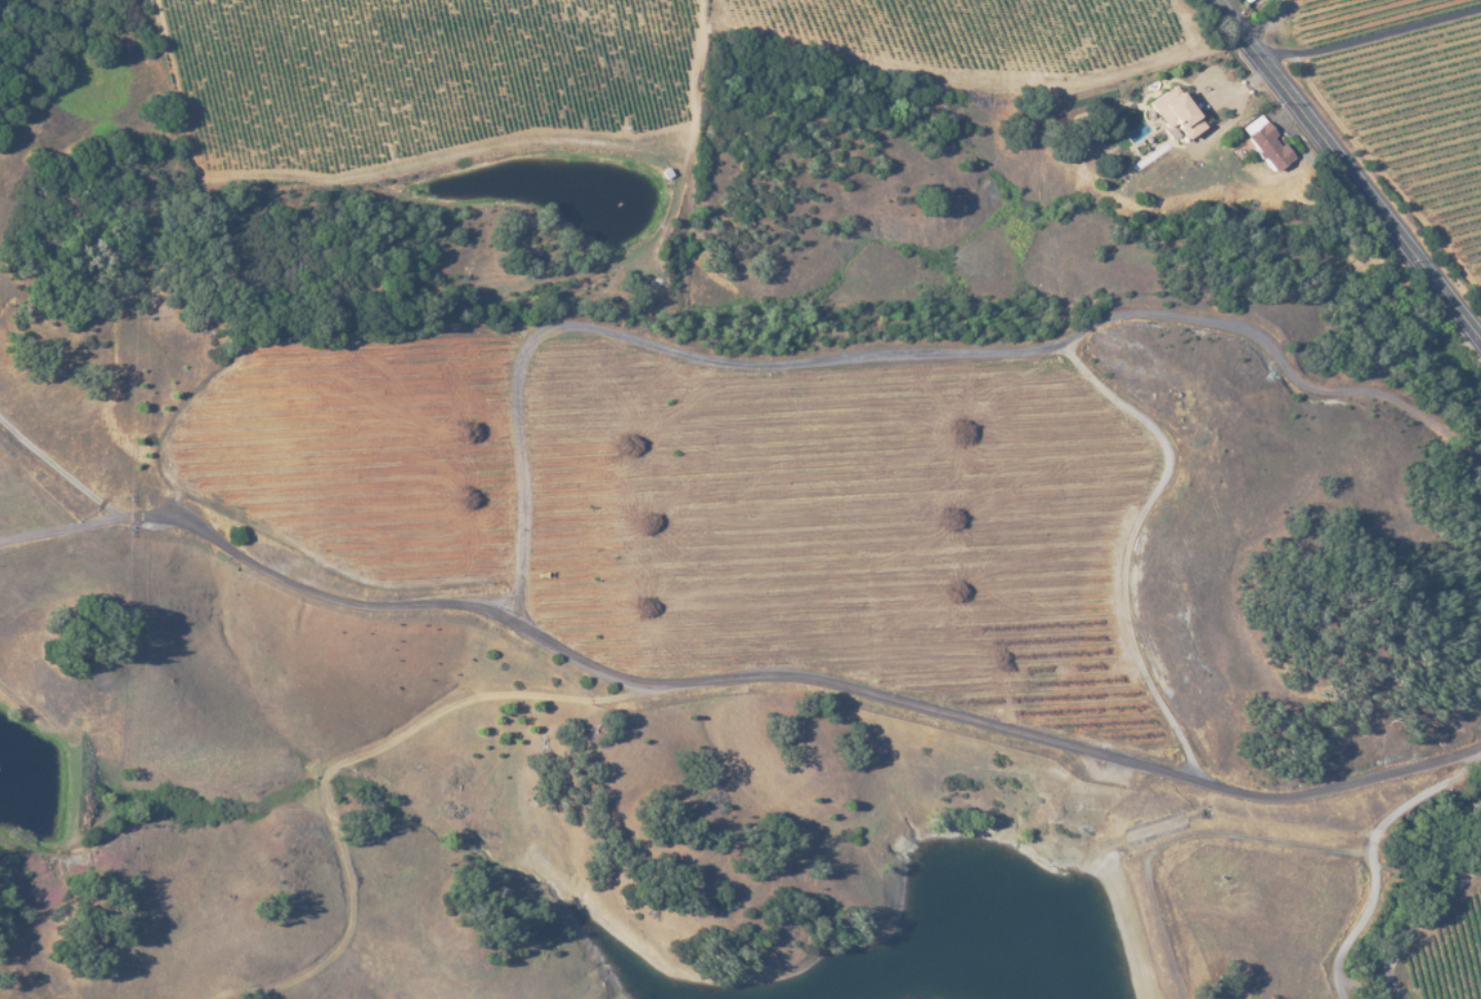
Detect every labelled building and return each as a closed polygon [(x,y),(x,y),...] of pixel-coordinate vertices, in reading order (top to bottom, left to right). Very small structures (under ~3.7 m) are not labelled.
[(1184,139),(1201,128),(1174,86),(1148,102),(1165,128),(1173,123),(1184,139)] [(1240,127),(1271,172),(1290,159),(1274,136),(1274,135),(1259,114),(1240,127)]
